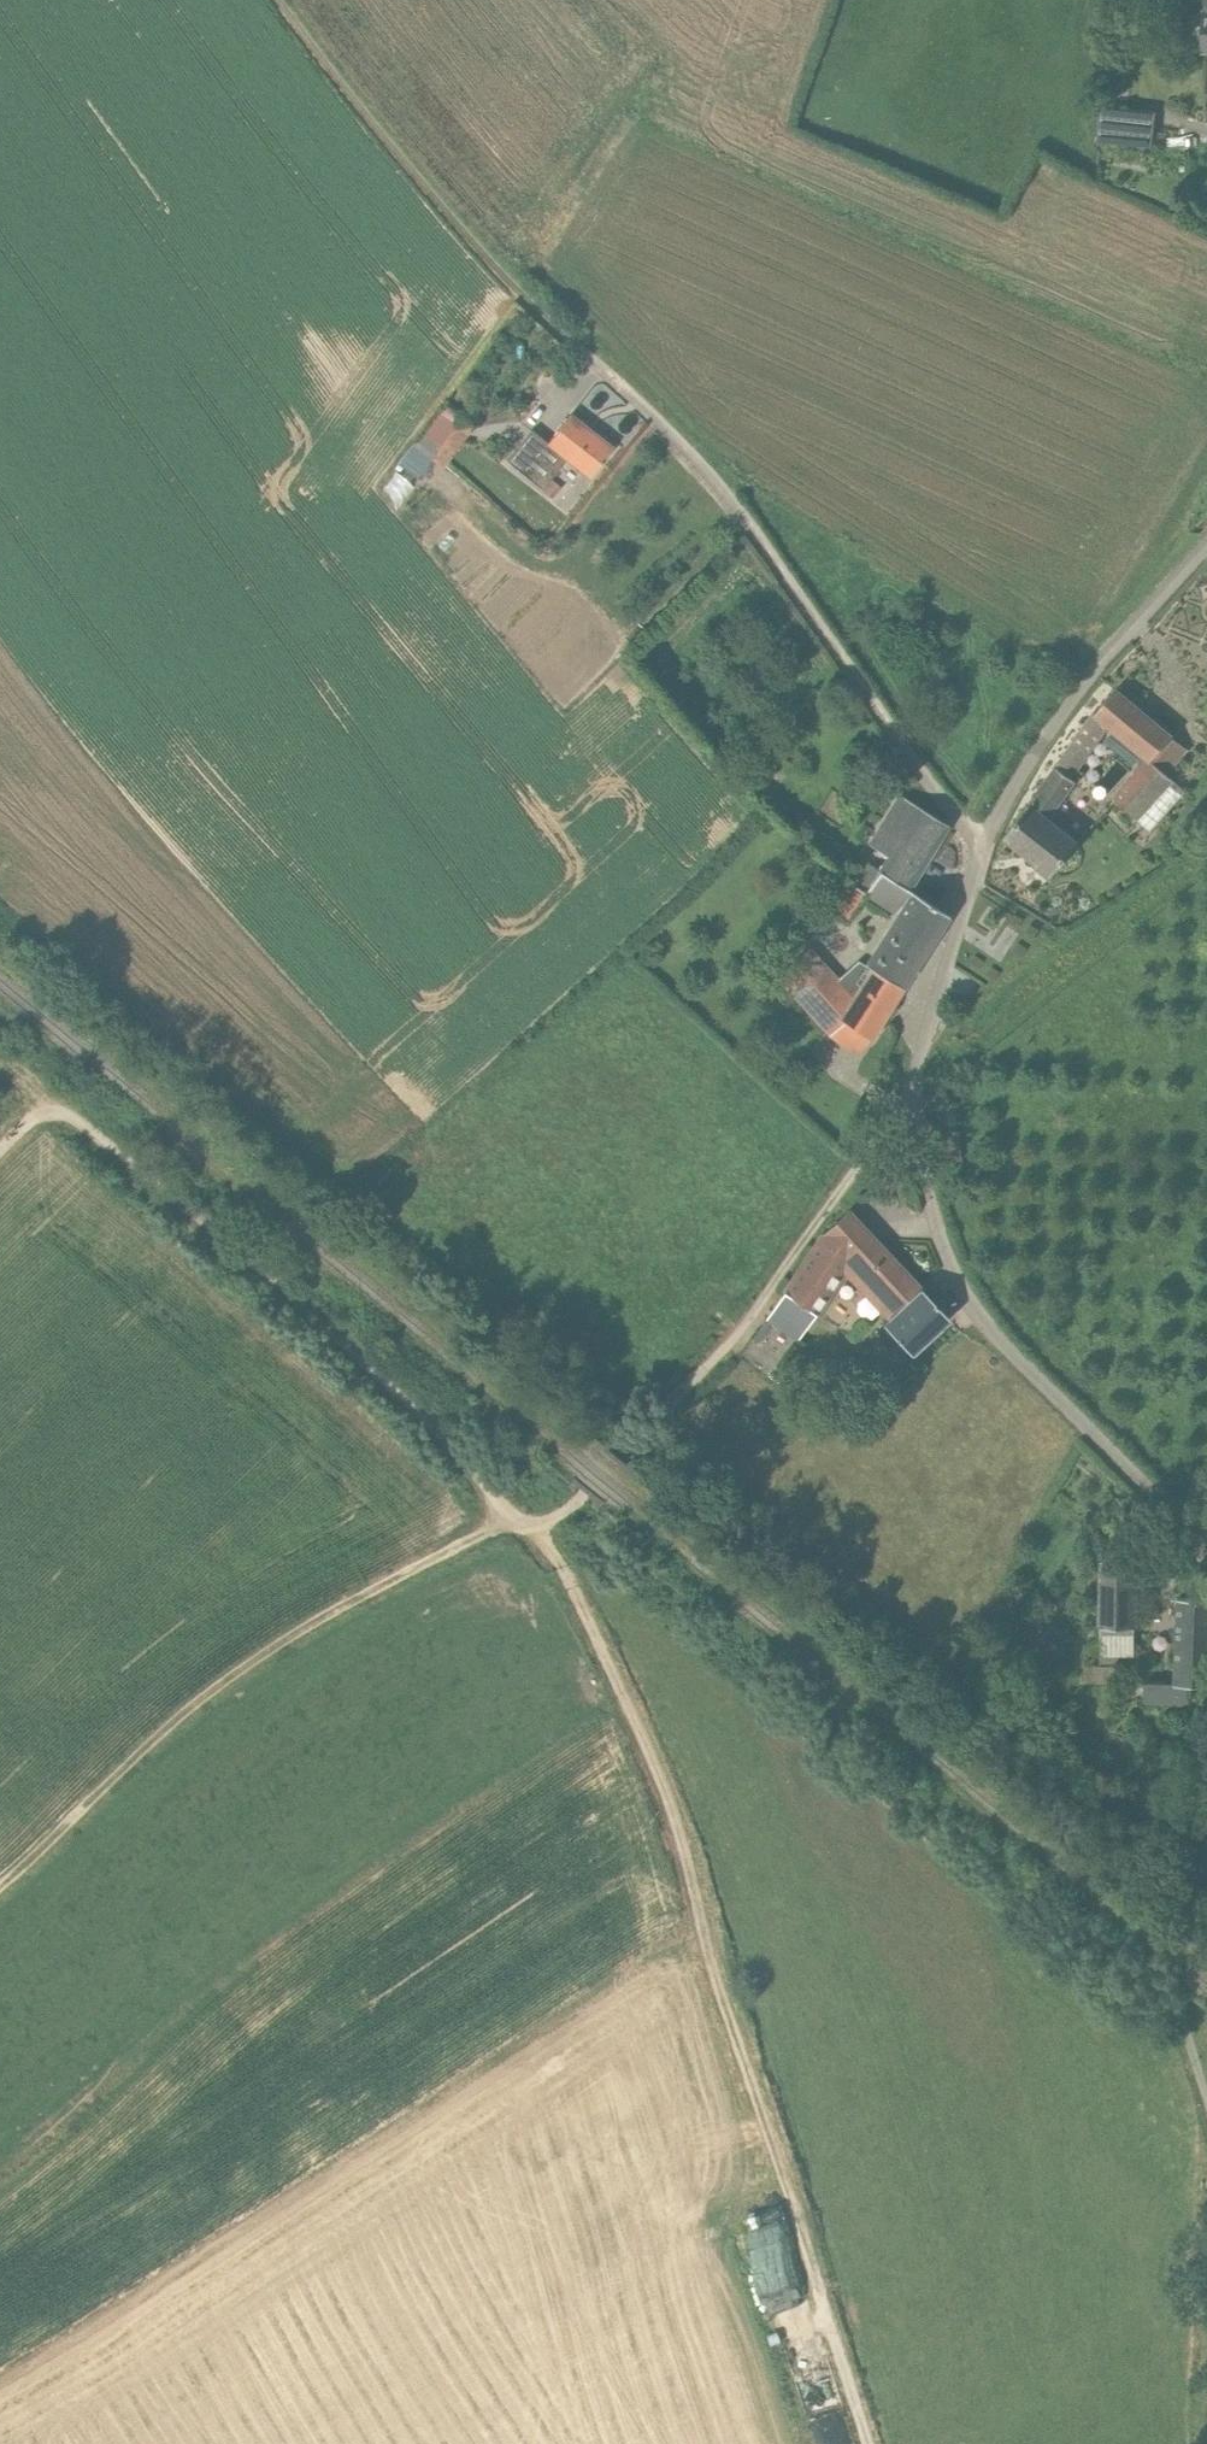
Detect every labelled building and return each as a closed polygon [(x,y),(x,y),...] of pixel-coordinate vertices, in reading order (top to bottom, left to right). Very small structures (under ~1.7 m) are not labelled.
[(1101,106),(1097,141),(1154,148),(1158,112),(1101,106)] [(414,445),(432,457),(453,426),(436,414),(414,445)] [(613,447),(570,414),(548,442),(531,429),(520,444),(507,461),(543,489),(567,458),(590,476),(613,447)] [(1150,832),(1186,791),(1168,774),(1189,750),(1173,737),(1173,736),(1116,689),(1005,836),(1052,875),(1080,840),(1052,818),(1076,782),(1073,779),(1108,728),(1145,758),(1113,794),(1150,832)] [(879,871),(909,888),(949,823),(903,795),(871,845),(887,855),(879,871)] [(851,919),(866,895),(845,882),(830,906),(851,919)] [(903,987),(934,938),(895,914),(866,962),(903,987)] [(845,1022),(871,1039),(903,987),(866,962),(862,958),(839,979),(810,946),(777,976),(829,1036),(845,1022)] [(766,1321),(798,1341),(816,1313),(818,1315),(841,1280),(849,1289),(861,1278),(892,1311),(881,1321),(911,1353),(950,1318),(848,1210),(822,1234),(766,1321)] [(1134,1627),(1135,1627),(1136,1561),(1103,1560),(1101,1665),(1116,1665),(1120,1665),(1120,1656),(1134,1657),(1134,1627)] [(1179,1597),(1175,1684),(1186,1684),(1206,1685),(1206,1598),(1179,1597)] [(1145,1683),(1144,1703),(1186,1704),(1186,1684),(1175,1684),(1145,1683)] [(800,2279),(784,2222),(766,2227),(763,2215),(753,2218),(772,2287),(800,2279)]
